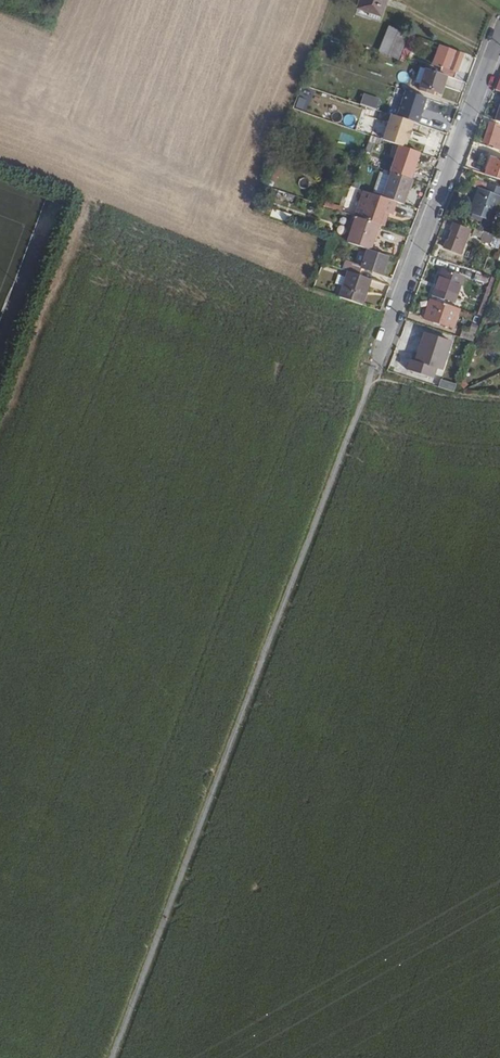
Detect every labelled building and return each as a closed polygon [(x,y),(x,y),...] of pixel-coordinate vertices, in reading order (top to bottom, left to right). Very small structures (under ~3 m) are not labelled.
[(371,9),(394,16),(400,0),(374,0),(371,9)] [(377,52),(399,61),(409,35),(388,26),(377,52)] [(415,36),(410,34),(405,48),(409,50),(415,36)] [(440,73),(447,75),(454,78),(463,54),(449,49),(440,73)] [(440,73),(427,68),(420,86),(440,92),(447,75),(440,73)] [(427,97),(405,90),(397,114),(419,122),(427,97)] [(376,109),(379,99),(363,94),(360,105),(376,109)] [(397,114),(392,113),(383,139),(406,147),(415,121),(397,114)] [(366,115),(361,128),(370,131),(375,119),(366,115)] [(492,150),(499,152),(499,130),(499,128),(490,124),(484,143),(493,146),(492,150)] [(365,152),(374,155),(379,139),(370,136),(365,152)] [(417,177),(425,154),(406,147),(398,144),(396,151),(408,155),(401,172),(417,177)] [(486,175),(499,180),(499,160),(492,157),(486,175)] [(283,172),(279,182),(287,185),(291,175),(283,172)] [(397,202),(404,204),(413,179),(392,172),(383,197),(397,202)] [(488,183),(484,190),(478,188),(469,213),(491,221),(499,197),(499,187),(488,183)] [(384,211),(388,213),(393,214),(397,202),(383,197),(364,191),(356,216),(359,217),(379,224),(384,211)] [(272,209),(270,217),(285,221),(288,214),(272,209)] [(379,224),(384,226),(388,213),(384,211),(379,224)] [(349,243),(369,250),(379,224),(359,217),(349,243)] [(469,229),(454,223),(450,230),(454,231),(450,240),(446,239),(443,246),(461,253),(469,229)] [(483,231),(473,228),(470,234),(480,238),(483,231)] [(328,250),(323,262),(337,267),(340,259),(333,257),(335,252),(328,250)] [(383,276),(389,257),(369,250),(362,268),(383,276)] [(349,271),(360,275),(362,268),(347,263),(344,270),(349,271)] [(441,268),(439,274),(460,281),(462,276),(441,268)] [(339,297),(363,305),(372,279),(360,275),(349,271),(339,297)] [(460,281),(439,274),(431,295),(442,299),(443,296),(453,300),(460,281)] [(486,289),(492,292),(497,278),(491,277),(486,289)] [(476,315),(482,317),(492,292),(486,289),(476,315)] [(460,309),(432,299),(425,319),(453,329),(460,309)] [(459,339),(472,344),(474,339),(477,330),(470,327),(468,332),(462,331),(459,339)] [(450,342),(426,334),(421,351),(419,350),(414,362),(440,371),(450,342)] [(453,391),(456,383),(440,378),(438,387),(453,391)]
